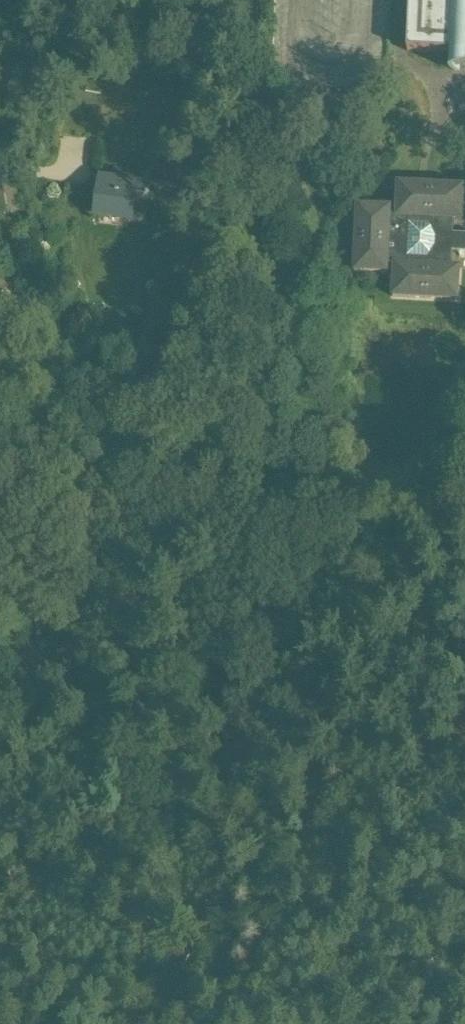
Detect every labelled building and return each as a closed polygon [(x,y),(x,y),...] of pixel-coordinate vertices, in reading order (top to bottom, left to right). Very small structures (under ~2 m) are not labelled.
[(409,51),(451,53),(450,71),(464,69),(464,0),(411,0),(409,51)] [(185,186),(188,168),(164,164),(161,182),(185,186)] [(142,202),(145,183),(96,177),(94,191),(99,192),(97,210),(134,215),(136,201),(142,202)] [(463,220),(464,187),(399,184),(398,216),(391,215),(392,207),(358,206),(355,271),(389,272),(389,265),(396,265),(394,297),(459,300),(461,267),(453,266),(455,220),(463,220)]
